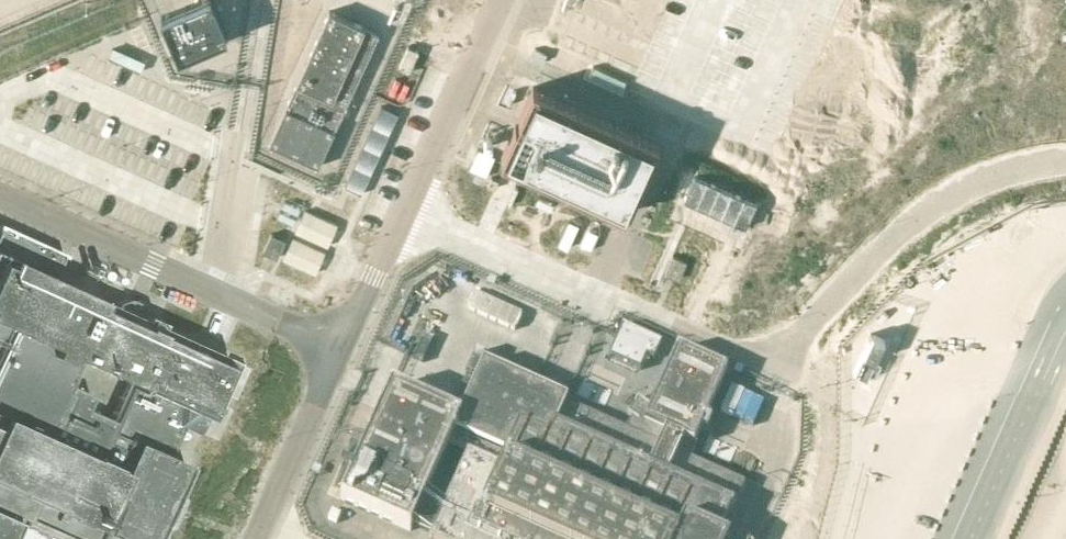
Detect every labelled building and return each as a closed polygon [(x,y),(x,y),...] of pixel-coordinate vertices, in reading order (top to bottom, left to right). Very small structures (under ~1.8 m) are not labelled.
[(180,56),(228,35),(212,0),(199,0),(162,16),(180,56)] [(552,44),(802,156),(872,0),(571,0),(552,44)] [(378,33),(329,10),(269,143),(318,165),(378,33)] [(658,142),(532,86),(501,156),(626,212),(658,142)] [(769,191),(695,159),(683,184),(695,190),(685,213),(747,240),(769,191)] [(20,524),(22,525),(22,524),(39,531),(38,534),(41,535),(42,532),(57,538),(150,538),(156,524),(161,523),(174,495),(171,491),(184,463),(167,455),(180,426),(195,433),(201,418),(205,411),(229,358),(153,324),(155,320),(148,316),(144,305),(128,298),(117,302),(114,307),(49,277),(59,256),(62,257),(63,254),(0,225),(0,538),(14,538),(20,524)] [(270,232),(262,251),(277,257),(285,239),(270,232)] [(686,260),(672,254),(664,272),(678,278),(686,260)] [(622,326),(608,358),(640,371),(646,357),(654,361),(662,343),(622,326)] [(568,402),(484,364),(460,418),(393,388),(341,501),(411,533),(413,527),(431,535),(430,538),(723,538),(719,537),(732,507),(734,507),(744,484),(690,460),(697,445),(694,444),(727,371),(679,349),(652,407),(638,400),(627,416),(632,419),(625,430),(567,404),(568,402)] [(232,361),(218,391),(231,397),(245,367),(232,361)] [(214,400),(201,431),(213,437),(227,406),(214,400)]
